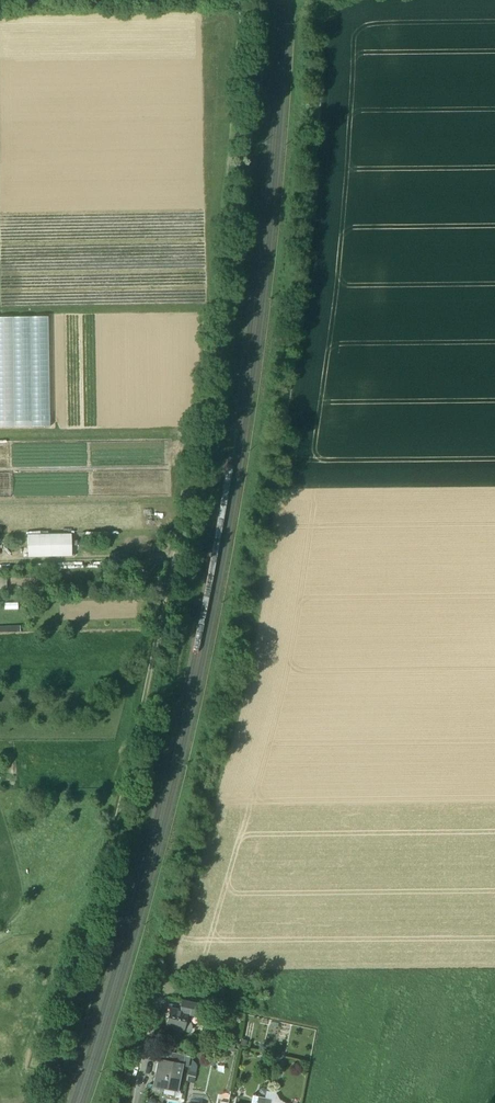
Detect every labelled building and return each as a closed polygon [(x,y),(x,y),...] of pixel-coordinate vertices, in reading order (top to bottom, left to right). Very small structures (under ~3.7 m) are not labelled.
[(0,318),(0,427),(50,427),(49,317),(0,318)] [(0,444),(0,468),(8,468),(8,444),(0,444)] [(166,469),(90,471),(90,496),(167,494),(166,469)] [(86,472),(11,474),(12,498),(87,496),(86,472)] [(0,474),(0,498),(9,498),(8,474),(0,474)] [(30,534),(30,557),(75,555),(74,532),(30,534)] [(203,1005),(183,1001),(180,1011),(189,1013),(188,1014),(201,1017),(203,1005)] [(180,1011),(170,1009),(166,1027),(184,1031),(187,1022),(188,1014),(189,1013),(180,1011)] [(191,1023),(187,1022),(184,1031),(189,1033),(192,1030),(192,1026),(191,1023)] [(168,1062),(160,1060),(155,1086),(177,1090),(184,1055),(170,1052),(169,1058),(168,1062)]
